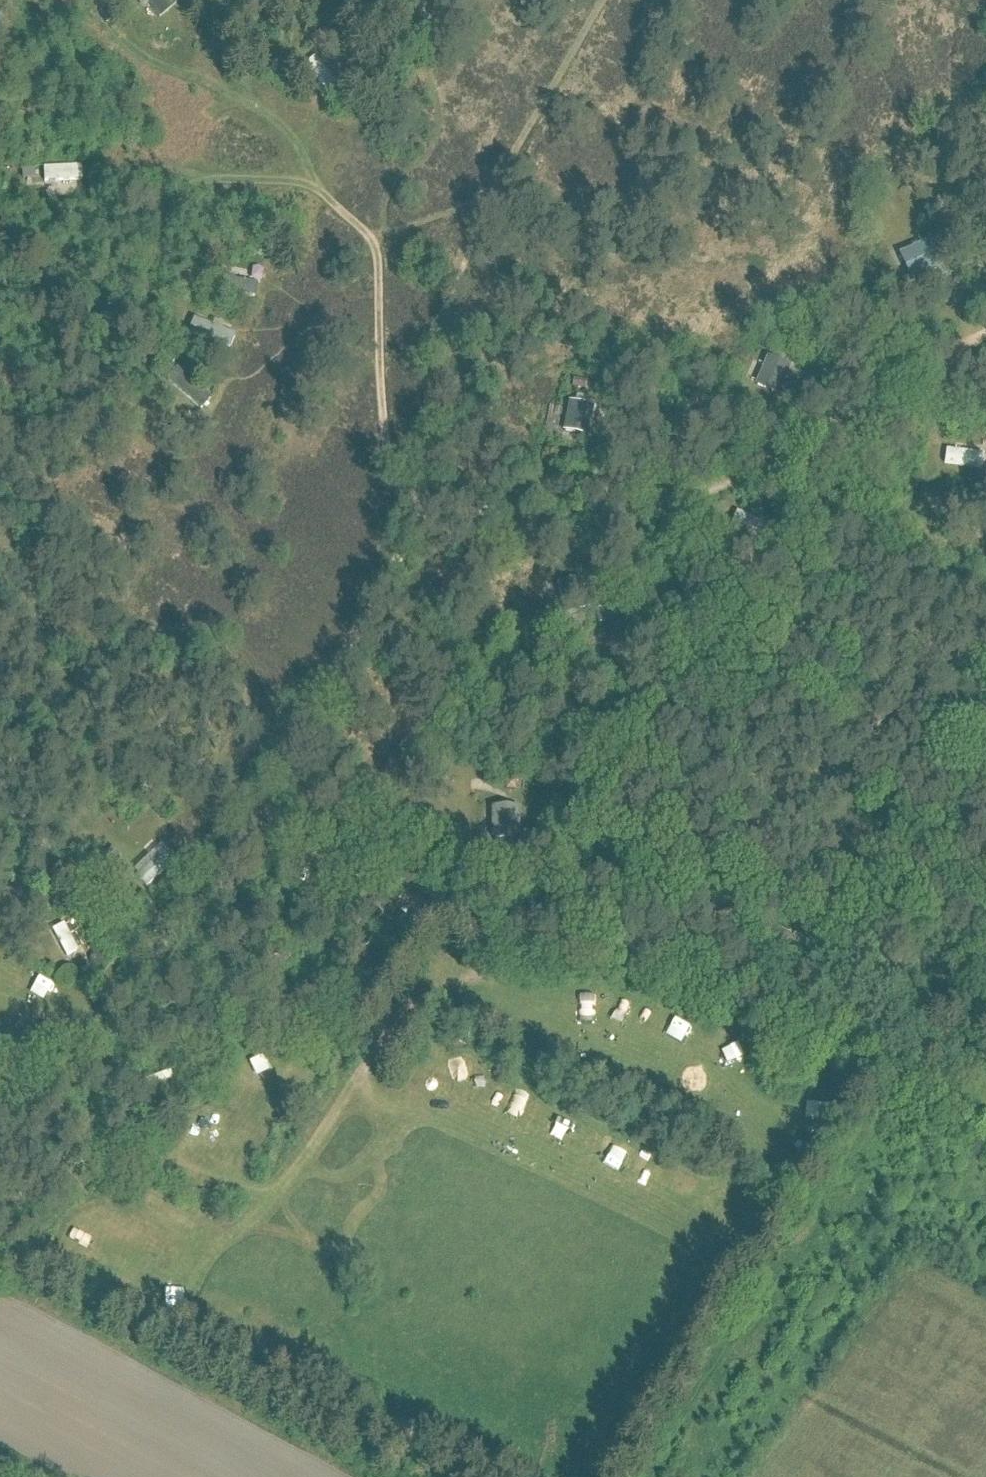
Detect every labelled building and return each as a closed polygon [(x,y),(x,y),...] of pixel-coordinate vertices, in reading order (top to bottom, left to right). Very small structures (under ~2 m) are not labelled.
[(343,73),(330,88),(338,95),(350,80),(343,73)] [(57,181),(98,179),(97,165),(57,167),(57,181)] [(942,267),(930,241),(901,255),(913,281),(942,267)] [(249,295),(270,297),(272,279),(251,277),(249,295)] [(778,396),(790,371),(769,361),(757,386),(778,396)] [(589,435),(594,408),(569,403),(564,430),(589,435)] [(954,469),(985,470),(985,452),(955,451),(954,469)] [(610,608),(595,611),(598,625),(613,621),(610,608)] [(518,838),(517,808),(490,808),(490,838),(518,838)] [(173,855),(154,872),(164,883),(183,866),(173,855)] [(80,923),(65,928),(75,958),(90,954),(80,923)] [(753,1051),(760,1061),(771,1053),(764,1043),(753,1051)] [(806,1090),(801,1104),(816,1109),(821,1096),(806,1090)]
